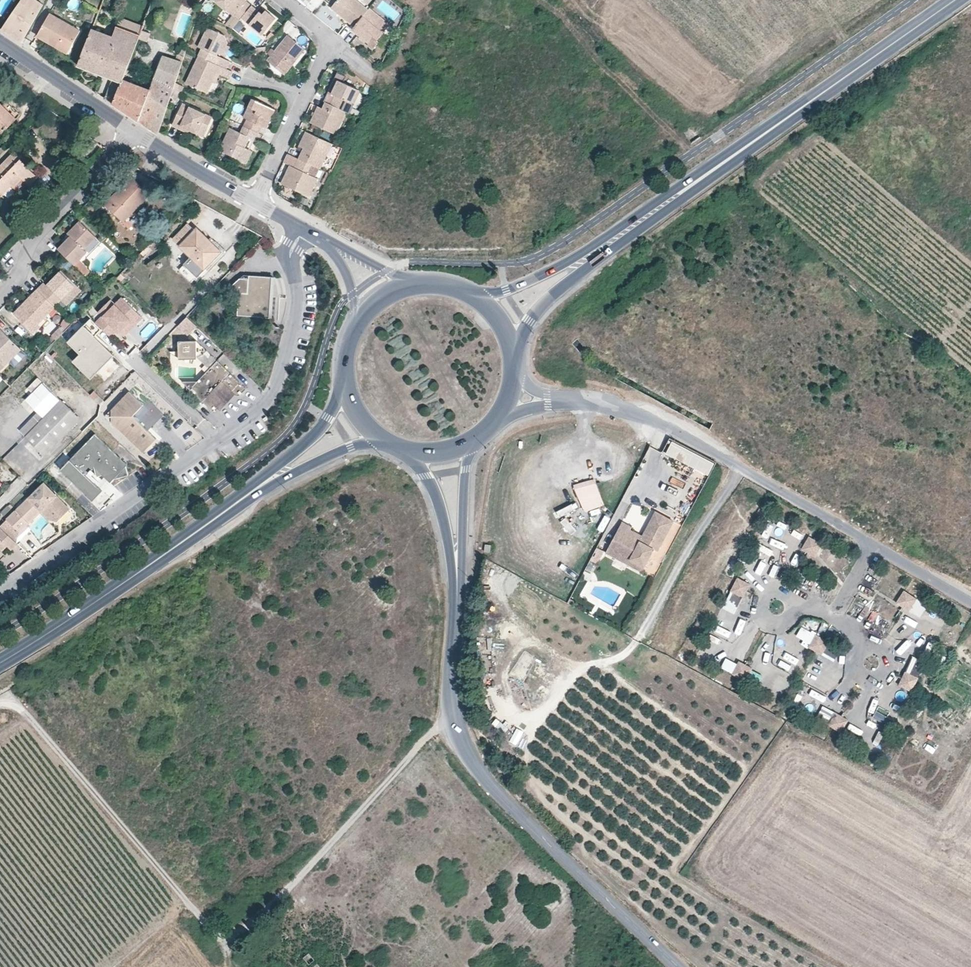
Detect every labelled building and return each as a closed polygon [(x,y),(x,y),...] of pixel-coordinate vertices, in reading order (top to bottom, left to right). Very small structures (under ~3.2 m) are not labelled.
[(43,5),(36,0),(21,0),(2,29),(22,43),(43,5)] [(240,19),(241,18),(252,5),(246,1),(247,0),(217,0),(217,1),(240,19)] [(356,0),(337,0),(331,8),(336,12),(339,15),(354,27),(368,10),(356,0)] [(259,12),(252,5),(241,18),(262,36),(276,19),(265,10),(262,14),(259,12)] [(390,25),(369,8),(368,10),(354,27),(352,29),(360,36),(358,38),(373,50),(378,43),(376,42),(390,25)] [(71,47),(81,31),(50,13),(36,36),(53,46),(57,39),(71,47)] [(144,27),(120,18),(117,26),(141,35),(142,30),(144,27)] [(281,31),(298,39),(302,30),(285,22),(281,31)] [(123,80),(135,50),(136,46),(139,39),(141,35),(117,26),(113,37),(92,29),(78,66),(113,79),(106,99),(113,104),(123,80)] [(225,35),(207,27),(197,47),(202,49),(198,56),(223,68),(227,70),(231,61),(218,55),(219,54),(222,55),(227,45),(228,43),(225,35)] [(147,42),(150,33),(142,30),(141,35),(139,39),(147,42)] [(305,50),(287,35),(275,50),(270,56),(267,60),(284,75),(305,50)] [(71,47),(57,39),(53,46),(67,54),(71,47)] [(226,57),(230,47),(227,45),(222,55),(226,57)] [(183,63),(185,57),(177,54),(175,60),(183,63)] [(175,86),(183,63),(175,60),(163,56),(150,90),(123,80),(113,104),(158,135),(174,89),(175,86)] [(223,68),(198,56),(186,83),(208,94),(217,74),(220,75),(223,68)] [(359,90),(338,80),(334,88),(331,94),(329,93),(325,102),(342,110),(346,100),(353,104),(359,90)] [(182,92),(174,89),(172,94),(180,98),(182,92)] [(275,109),(252,98),(243,117),(247,119),(244,126),(257,132),(259,133),(262,126),(266,128),(275,109)] [(6,101),(2,105),(0,103),(0,132),(1,133),(20,115),(6,101)] [(342,110),(325,102),(322,108),(318,106),(310,122),(336,135),(347,112),(342,110)] [(213,117),(182,103),(172,125),(179,129),(180,126),(190,130),(198,134),(202,125),(208,128),(213,117)] [(244,126),(243,125),(240,132),(230,127),(219,150),(244,162),(249,150),(249,149),(246,148),(250,138),(253,140),(254,140),(257,132),(244,126)] [(332,144),(305,131),(299,146),(303,148),(299,158),(311,164),(320,168),(332,144)] [(23,156),(16,149),(13,152),(20,159),(23,156)] [(253,151),(249,150),(244,162),(247,164),(253,151)] [(0,166),(0,192),(3,195),(11,186),(14,188),(19,193),(27,184),(29,186),(37,177),(26,167),(28,165),(20,159),(13,152),(0,166)] [(287,153),(283,162),(290,165),(294,167),(299,158),(287,153)] [(311,164),(299,158),(294,167),(290,165),(282,183),(309,197),(318,179),(315,178),(306,173),(311,164)] [(315,178),(320,168),(311,164),(306,173),(315,178)] [(148,193),(133,179),(116,196),(115,194),(105,205),(122,220),(148,193)] [(97,237),(80,221),(69,232),(72,234),(70,236),(63,243),(58,249),(75,265),(85,276),(90,272),(88,270),(88,269),(79,260),(87,252),(85,250),(97,237)] [(188,256),(176,269),(188,281),(191,278),(200,268),(203,271),(222,252),(213,243),(211,246),(185,221),(169,238),(188,256)] [(200,268),(191,278),(194,280),(203,271),(200,268)] [(44,282),(37,289),(54,307),(61,300),(66,305),(82,290),(61,270),(47,285),(44,282)] [(269,317),(272,276),(249,275),(248,278),(239,278),(233,285),(233,293),(239,293),(238,315),(269,317)] [(38,324),(55,307),(54,307),(37,289),(36,289),(22,305),(23,307),(15,315),(31,331),(38,324)] [(139,316),(120,297),(112,305),(102,316),(95,323),(102,329),(108,336),(115,328),(117,331),(128,319),(133,323),(139,316)] [(102,316),(112,305),(107,300),(96,311),(102,316)] [(23,307),(22,305),(13,314),(15,315),(23,307)] [(187,317),(178,326),(188,335),(196,326),(187,317)] [(114,356),(94,337),(102,329),(95,323),(91,319),(68,343),(81,355),(74,362),(92,380),(98,373),(95,370),(98,367),(101,370),(114,356)] [(128,319),(117,331),(121,335),(133,323),(128,319)] [(41,326),(38,324),(31,331),(34,333),(41,326)] [(25,332),(18,326),(15,329),(21,336),(25,332)] [(9,361),(21,349),(0,328),(0,371),(9,361)] [(62,332),(58,328),(51,335),(51,336),(48,339),(52,343),(62,332)] [(197,340),(178,341),(179,353),(179,359),(197,359),(197,340)] [(217,360),(197,340),(197,359),(209,369),(217,360)] [(246,389),(217,360),(209,369),(197,381),(187,381),(185,385),(190,389),(212,411),(217,407),(232,392),(233,393),(235,395),(236,395),(237,395),(238,395),(240,395),(246,389)] [(44,418),(61,400),(38,377),(27,388),(32,392),(25,399),(38,411),(44,418)] [(143,405),(129,391),(111,410),(112,422),(144,453),(157,439),(133,416),(143,405)] [(233,393),(232,392),(217,407),(219,409),(233,393)] [(80,418),(61,400),(44,418),(38,411),(19,431),(25,436),(44,455),(80,418)] [(421,416),(430,413),(427,405),(419,408),(421,416)] [(197,428),(204,432),(209,422),(201,418),(197,428)] [(10,436),(5,431),(2,435),(6,440),(10,436)] [(128,465),(95,433),(60,469),(93,501),(102,491),(87,475),(94,467),(97,477),(102,475),(110,483),(114,479),(128,475),(126,466),(128,465)] [(25,437),(5,457),(21,474),(36,459),(23,446),(28,440),(25,437)] [(665,455),(708,475),(714,462),(671,441),(665,455)] [(593,478),(573,486),(583,511),(603,504),(593,478)] [(43,484),(29,498),(0,526),(0,527),(9,536),(16,529),(19,532),(41,511),(42,510),(44,513),(47,510),(52,515),(56,512),(62,517),(69,510),(43,484)] [(52,515),(47,510),(44,513),(42,510),(41,511),(48,519),(58,521),(62,517),(56,512),(52,515)] [(658,550),(674,521),(655,511),(643,536),(640,541),(628,535),(631,529),(632,527),(622,521),(605,553),(615,558),(618,553),(644,567),(654,549),(658,550)] [(560,525),(571,537),(577,532),(565,520),(560,525)] [(767,523),(761,535),(767,538),(773,526),(767,523)] [(2,551),(7,547),(11,550),(18,544),(0,527),(0,554),(2,551)] [(19,532),(16,529),(9,536),(16,542),(19,532)] [(643,536),(631,529),(628,535),(640,541),(643,536)] [(791,536),(801,539),(803,534),(793,530),(791,536)] [(809,537),(802,549),(815,557),(822,544),(809,537)] [(771,538),(769,544),(783,549),(786,543),(771,538)] [(580,543),(573,553),(578,557),(586,547),(580,543)] [(757,543),(753,550),(770,559),(774,551),(757,543)] [(595,549),(582,578),(588,580),(601,552),(595,549)] [(644,567),(618,553),(615,558),(642,572),(644,567)] [(761,572),(768,562),(762,559),(755,569),(761,572)] [(743,599),(751,586),(738,579),(730,591),(743,599)] [(918,598),(904,590),(897,603),(910,610),(918,598)] [(719,626),(716,632),(730,639),(733,633),(719,626)] [(817,635),(809,647),(822,655),(830,642),(817,635)] [(905,651),(915,640),(909,635),(900,646),(905,651)] [(478,638),(478,653),(490,653),(489,637),(478,638)] [(523,651),(511,675),(523,681),(535,657),(523,651)] [(753,670),(740,662),(733,675),(746,682),(753,670)] [(920,678),(906,671),(899,684),(913,691),(920,678)] [(778,692),(784,677),(778,674),(771,689),(778,692)] [(823,703),(826,697),(811,689),(808,695),(823,703)] [(850,720),(836,712),(830,725),(843,732),(850,720)] [(513,732),(509,740),(518,744),(521,736),(513,732)] [(315,960),(309,952),(303,957),(309,965),(315,960)]
